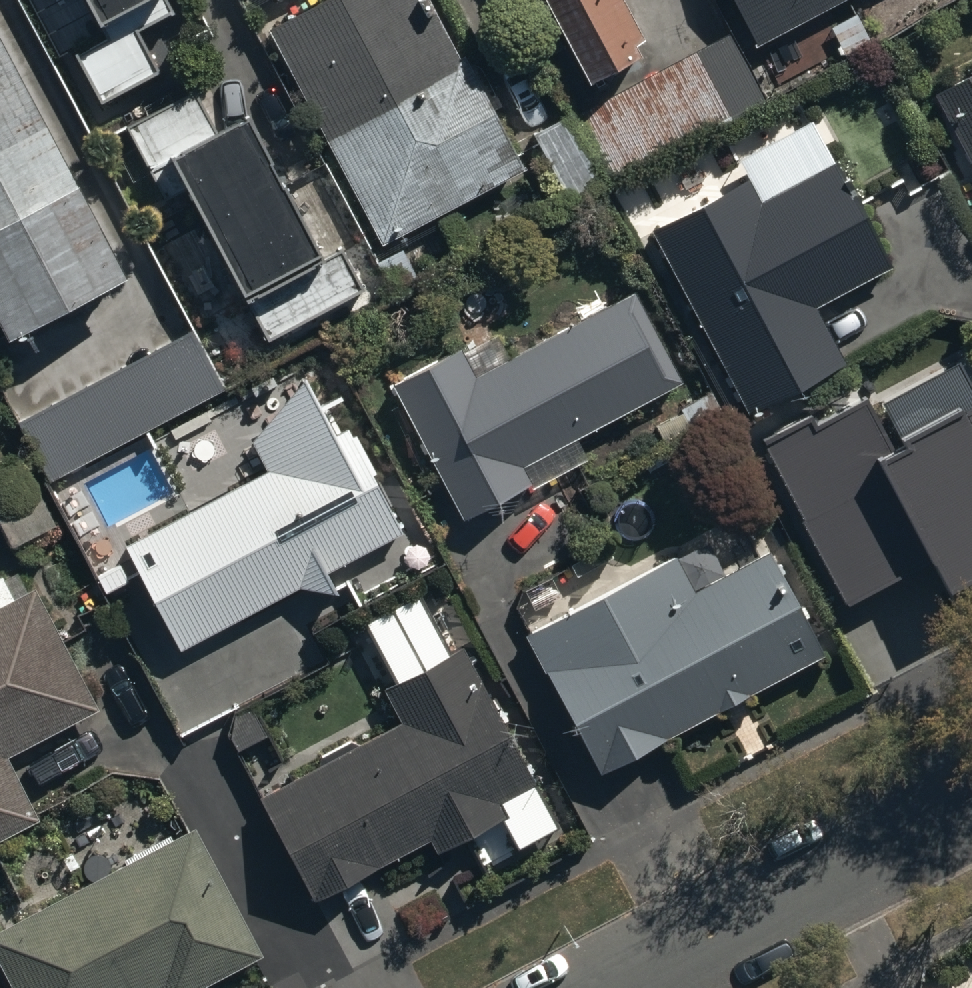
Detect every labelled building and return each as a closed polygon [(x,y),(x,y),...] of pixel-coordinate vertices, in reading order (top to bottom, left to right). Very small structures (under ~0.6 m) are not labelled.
[(105,33),(77,46),(100,93),(159,64),(137,21),(173,3),(171,0),(89,0),(105,33)] [(380,235),(522,156),(465,49),(463,50),(436,0),(309,0),(268,22),(380,235)] [(592,73),(647,45),(624,0),(554,0),(592,73)] [(757,46),(846,0),(734,0),(757,46)] [(540,130),(573,195),(764,96),(730,31),(540,130)] [(11,334),(127,272),(0,33),(0,314),(11,334)] [(971,157),(971,69),(935,89),(971,157)] [(192,189),(272,342),(370,291),(335,224),(320,232),(255,109),(220,127),(204,96),(135,132),(170,200),(192,189)] [(651,223),(748,406),(838,358),(809,303),(892,259),(837,156),(762,196),(749,171),(651,223)] [(640,291),(508,360),(495,335),(462,351),(396,386),(465,518),(533,482),(533,489),(593,457),(583,438),(688,383),(640,291)] [(813,416),(763,443),(852,611),(936,567),(951,597),(971,586),(971,396),(957,368),(873,412),(868,402),(818,428),(813,416)] [(270,462),(127,537),(142,565),(115,579),(135,618),(161,604),(181,641),(403,525),(349,421),(331,431),(315,401),(255,433),(270,462)] [(523,626),(598,765),(821,645),(766,543),(691,583),(671,546),(523,626)] [(37,814),(6,752),(98,706),(34,580),(11,592),(0,571),(0,833),(37,814)] [(262,787),(316,890),(433,830),(442,847),(509,813),(500,795),(534,777),(463,639),(452,645),(422,586),(366,615),(399,680),(384,688),(399,716),(262,787)] [(17,987),(149,987),(163,980),(167,987),(187,987),(263,948),(196,820),(0,924),(0,955),(17,987)]
